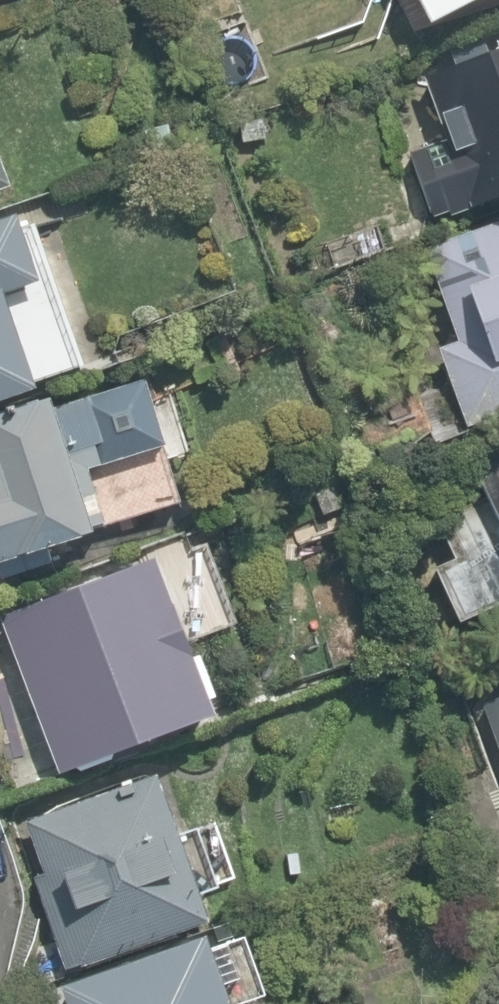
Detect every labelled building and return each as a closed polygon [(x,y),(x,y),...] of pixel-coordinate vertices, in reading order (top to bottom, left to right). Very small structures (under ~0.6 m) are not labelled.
[(424,23),(467,0),(412,0),(424,23)] [(498,200),(498,44),(422,74),(443,138),(409,150),(432,217),(446,212),(448,217),(469,209),(469,210),(498,200)] [(34,281),(13,214),(0,218),(0,290),(34,281)] [(498,414),(498,220),(424,248),(456,340),(437,348),(464,426),(498,414)] [(31,388),(0,295),(0,398),(31,388)] [(144,378),(50,406),(47,395),(0,409),(0,558),(105,526),(88,470),(164,447),(144,378)] [(466,457),(486,498),(436,521),(453,557),(434,568),(456,621),(498,601),(498,443),(466,457)] [(157,557),(0,604),(0,634),(54,780),(235,715),(157,557)] [(482,703),(498,750),(498,696),(482,703)] [(78,966),(205,919),(154,773),(23,821),(42,872),(32,876),(64,969),(77,964),(78,966)] [(200,933),(57,985),(64,1003),(224,1003),(200,933)]
